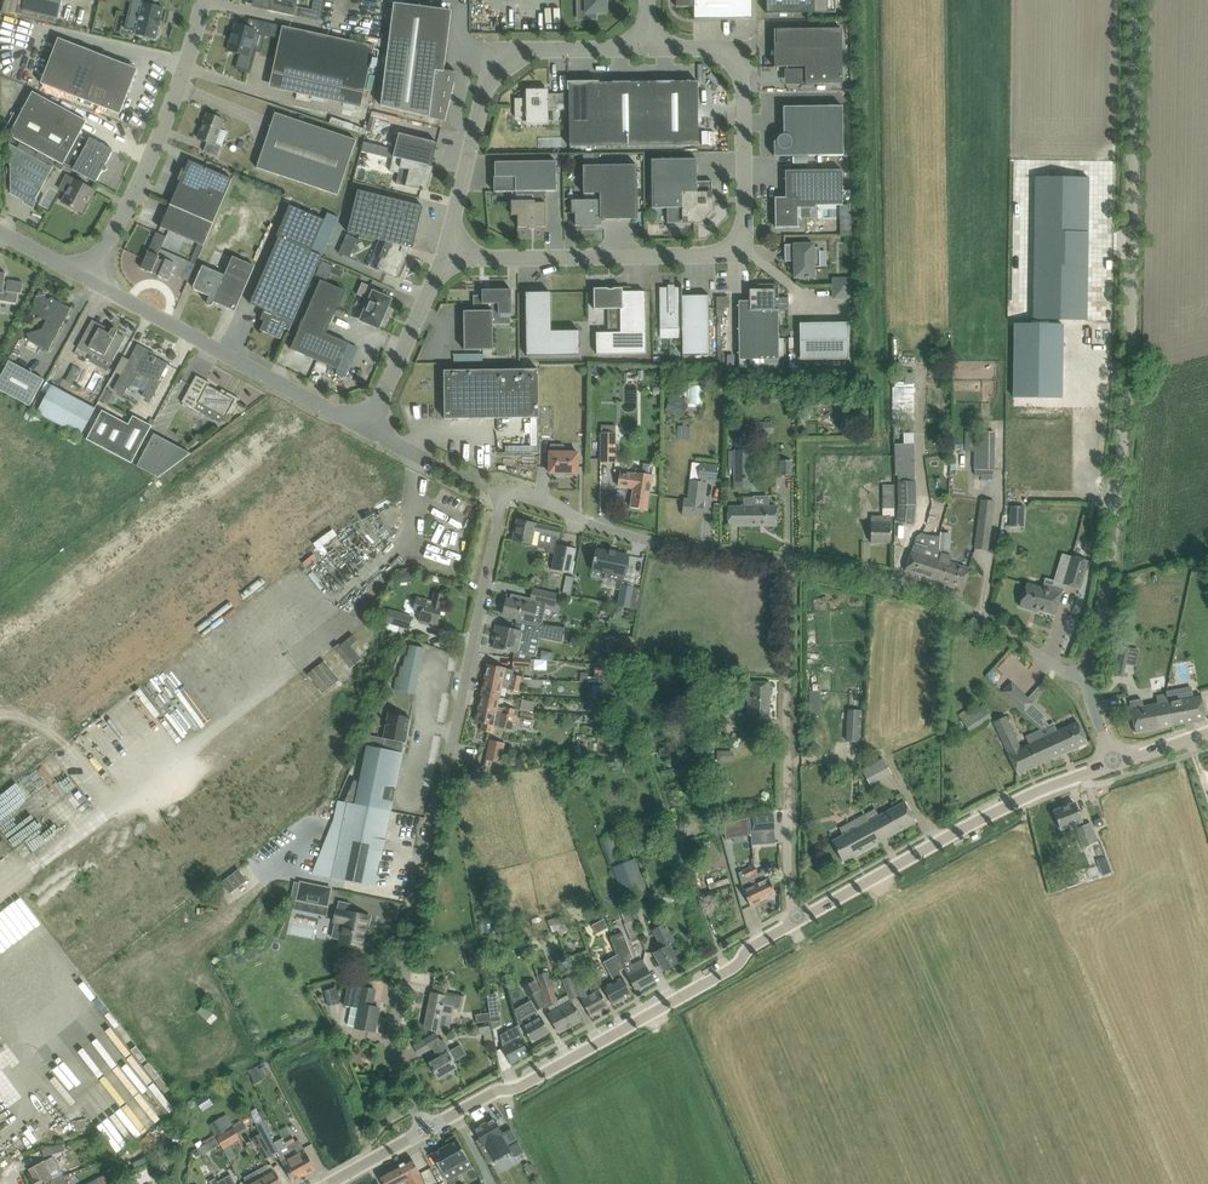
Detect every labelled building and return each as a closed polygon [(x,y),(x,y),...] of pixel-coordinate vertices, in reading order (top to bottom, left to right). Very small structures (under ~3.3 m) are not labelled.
[(3,9),(17,13),(21,0),(6,0),(3,9)] [(22,10),(58,18),(62,0),(25,0),(22,10)] [(142,5),(143,5),(136,34),(145,36),(145,38),(153,40),(153,38),(156,38),(157,36),(159,37),(161,29),(158,28),(163,8),(155,6),(157,0),(143,0),(142,5)] [(268,10),(294,15),(317,20),(320,18),(321,12),(312,10),(296,6),(298,1),(294,0),(271,0),(268,10)] [(429,0),(392,0),(380,98),(447,114),(457,67),(443,64),(451,3),(429,0)] [(585,18),(596,18),(596,13),(607,12),(607,1),(605,1),(605,0),(585,0),(585,18)] [(676,7),(694,7),(694,19),(752,18),(752,0),(676,0),(676,7)] [(767,13),(836,12),(836,7),(839,7),(839,0),(766,0),(767,13)] [(228,50),(249,56),(256,30),(235,24),(228,50)] [(280,37),(272,73),(284,76),(281,90),(297,93),(324,99),(362,107),(364,93),(375,46),(294,28),(282,26),(280,37)] [(842,28),(776,29),(776,43),(775,43),(775,42),(774,42),(774,55),(776,55),(776,59),(774,59),(775,67),(776,67),(776,66),(777,66),(777,65),(805,64),(805,84),(843,84),(842,28)] [(41,83),(108,109),(120,114),(137,69),(58,38),(41,83)] [(694,80),(703,80),(704,64),(694,64),(694,80)] [(711,73),(708,77),(718,87),(722,83),(711,73)] [(523,98),(515,99),(515,117),(528,116),(528,125),(549,124),(549,110),(569,110),(569,146),(699,144),(698,81),(598,82),(597,82),(570,83),(570,82),(569,82),(569,93),(548,94),(548,91),(523,92),(523,98)] [(79,135),(87,121),(33,91),(9,135),(96,182),(103,170),(104,171),(108,169),(108,168),(107,166),(102,164),(104,160),(107,162),(114,150),(90,137),(89,140),(79,135)] [(774,156),(844,155),(843,106),(783,106),(784,141),(774,141),(774,156)] [(356,140),(287,116),(275,112),(257,168),(338,195),(356,140)] [(215,144),(224,119),(207,113),(198,138),(207,142),(203,151),(217,156),(221,146),(215,144)] [(704,130),(704,143),(715,144),(715,131),(704,130)] [(399,133),(390,170),(399,173),(396,183),(421,190),(423,191),(423,190),(427,191),(434,167),(432,166),(438,142),(399,133)] [(10,144),(11,182),(11,194),(29,203),(34,202),(40,191),(53,168),(10,144)] [(697,159),(651,159),(652,208),(667,208),(667,223),(694,223),(701,224),(714,210),(713,204),(712,181),(697,181),(697,159)] [(189,160),(170,205),(213,223),(232,179),(189,160)] [(556,191),(556,162),(495,162),(495,176),(494,176),(494,191),(534,191),(534,202),(518,203),(518,227),(546,227),(545,191),(556,191)] [(575,225),(596,225),(596,219),(638,219),(637,207),(637,165),(583,166),(583,187),(584,200),(571,200),(572,213),(575,213),(575,225)] [(775,204),(775,212),(775,227),(787,227),(798,227),(797,208),(815,208),(815,205),(843,205),(842,170),(798,170),(785,170),(786,187),(786,195),(786,197),(775,197),(775,204)] [(1035,177),(1033,319),(1087,320),(1089,178),(1035,177)] [(75,179),(68,191),(62,202),(81,212),(87,202),(89,203),(95,190),(75,179)] [(358,191),(348,232),(379,239),(384,241),(377,256),(372,254),(368,265),(397,278),(398,277),(400,278),(406,264),(404,263),(408,254),(407,253),(410,247),(424,206),(358,191)] [(239,206),(236,212),(238,218),(244,220),(249,218),(252,213),(250,207),(245,204),(239,206)] [(203,245),(213,223),(170,205),(161,227),(203,245)] [(285,328),(289,330),(322,255),(311,250),(324,220),(292,206),(250,304),(264,310),(262,315),(266,317),(260,330),(280,338),(285,328)] [(841,208),(842,233),(853,232),(853,208),(841,208)] [(9,211),(4,209),(1,214),(6,217),(9,211)] [(347,234),(339,253),(350,258),(358,239),(347,234)] [(353,257),(359,258),(364,242),(358,240),(353,257)] [(806,244),(785,244),(785,254),(797,253),(797,266),(795,266),(795,277),(806,277),(806,278),(809,278),(809,277),(814,277),(814,259),(820,259),(820,247),(806,247),(806,244)] [(188,260),(171,253),(160,248),(157,255),(149,251),(146,258),(143,257),(139,266),(142,267),(141,268),(168,280),(171,274),(181,278),(188,260)] [(209,296),(207,301),(207,302),(207,303),(208,304),(209,305),(210,305),(211,305),(212,305),(213,304),(214,302),(235,311),(255,266),(233,256),(225,275),(203,265),(194,286),(195,290),(209,296)] [(16,303),(17,294),(21,294),(23,282),(8,280),(7,283),(4,282),(6,273),(0,272),(0,301),(16,303)] [(852,278),(833,278),(833,300),(853,300),(852,278)] [(345,290),(321,280),(291,349),(338,369),(349,343),(326,333),(345,290)] [(366,298),(356,318),(374,326),(374,327),(380,329),(387,312),(386,312),(391,299),(378,293),(379,290),(362,282),(357,294),(366,298)] [(660,287),(660,299),(661,328),(683,328),(683,354),(710,354),(709,295),(682,295),(682,284),(681,284),(681,287),(674,287),(674,288),(669,288),(669,287),(660,287)] [(750,301),(739,301),(740,359),(779,359),(779,309),(776,310),(776,298),(779,298),(779,286),(753,286),(753,297),(750,297),(750,301)] [(646,353),(645,291),(623,291),(623,288),(613,288),(613,289),(608,289),(608,288),(594,288),(594,309),(620,309),(620,332),(596,332),(596,354),(646,353)] [(464,311),(464,350),(494,349),(493,312),(498,312),(498,314),(512,314),(512,289),(492,290),(492,295),(474,295),(474,311),(464,311)] [(35,304),(28,317),(38,314),(42,316),(41,318),(46,320),(42,328),(27,334),(29,340),(48,351),(72,307),(71,307),(71,308),(57,300),(55,301),(53,297),(49,298),(50,299),(47,300),(45,294),(40,291),(34,301),(35,304)] [(551,292),(526,292),(527,355),(580,354),(580,330),(551,331),(551,308),(551,292)] [(719,296),(718,316),(726,316),(726,307),(731,307),(731,296),(719,296)] [(801,359),(849,359),(849,322),(800,323),(801,359)] [(125,337),(117,333),(117,332),(117,331),(117,330),(116,329),(115,328),(114,328),(113,328),(112,328),(112,329),(111,329),(111,330),(109,333),(90,323),(77,348),(92,356),(93,354),(111,364),(120,348),(125,337)] [(1015,324),(1014,397),(1062,398),(1064,324),(1015,324)] [(138,344),(132,354),(113,389),(124,395),(127,388),(129,389),(138,372),(149,378),(143,390),(144,391),(142,396),(151,401),(160,383),(158,382),(162,375),(164,376),(168,369),(166,368),(168,363),(147,352),(149,350),(138,344)] [(483,352),(454,352),(454,362),(483,362),(483,352)] [(44,380),(9,361),(0,378),(0,390),(30,406),(44,380)] [(444,371),(441,371),(441,378),(444,378),(445,419),(539,418),(538,369),(444,370),(444,371)] [(221,423),(224,417),(226,418),(229,411),(232,413),(240,398),(229,392),(228,392),(227,393),(226,394),(208,385),(209,382),(196,375),(182,402),(221,423)] [(913,397),(914,385),(897,384),(897,396),(913,397)] [(80,436),(95,408),(52,385),(37,413),(80,436)] [(107,389),(100,402),(104,404),(111,391),(107,389)] [(672,393),(665,410),(678,416),(686,399),(672,393)] [(132,463),(152,426),(133,416),(128,425),(102,410),(87,439),(132,463)] [(774,422),(756,423),(756,433),(774,433),(774,422)] [(615,462),(616,433),(616,425),(601,425),(601,462),(615,462)] [(994,431),(974,432),(975,469),(983,469),(983,480),(994,480),(994,470),(994,431)] [(158,477),(191,453),(154,434),(137,466),(158,477)] [(915,445),(896,446),(897,476),(899,476),(899,506),(897,521),(913,523),(916,505),(916,481),(915,445)] [(734,488),(752,488),(752,450),(734,450),(734,488)] [(550,452),(550,473),(568,473),(568,475),(576,475),(576,473),(578,473),(578,452),(564,452),(551,452),(550,452)] [(780,460),(780,475),(792,475),(792,460),(780,460)] [(703,517),(704,505),(705,501),(704,501),(707,479),(716,480),(718,464),(700,462),(700,463),(692,462),(688,499),(684,498),(682,514),(703,517)] [(647,509),(649,497),(652,475),(624,471),(622,487),(633,488),(631,506),(647,509)] [(883,492),(883,509),(894,509),(894,492),(883,492)] [(777,526),(777,505),(753,506),(753,497),(743,497),(743,506),(728,506),(728,526),(777,526)] [(996,501),(982,500),(976,548),(990,549),(996,501)] [(1013,505),(1012,527),(1026,527),(1027,506),(1013,505)] [(890,543),(890,517),(871,517),(871,542),(890,543)] [(561,529),(517,520),(513,540),(538,545),(541,533),(559,537),(561,529)] [(909,559),(906,571),(941,582),(942,578),(938,577),(940,568),(936,567),(938,559),(940,532),(940,536),(930,536),(922,533),(917,536),(915,541),(912,551),(909,559)] [(557,546),(552,572),(572,576),(577,551),(557,546)] [(595,562),(593,570),(606,573),(605,578),(623,581),(628,555),(616,553),(616,551),(610,550),(609,551),(597,549),(596,557),(595,557),(594,561),(595,562)] [(938,559),(936,567),(940,568),(938,577),(942,578),(941,582),(963,589),(966,577),(969,569),(949,562),(951,557),(941,554),(940,559),(938,559)] [(1072,556),(1064,584),(1080,589),(1088,561),(1072,556)] [(397,574),(399,583),(410,581),(408,572),(397,574)] [(566,575),(562,593),(570,595),(574,577),(566,575)] [(616,600),(619,585),(585,578),(581,593),(616,600)] [(622,584),(618,606),(629,608),(634,587),(622,584)] [(1063,590),(1051,586),(1044,584),(1042,588),(1026,584),(1020,606),(1038,612),(1039,609),(1055,614),(1063,590)] [(503,609),(503,613),(503,614),(515,617),(516,617),(516,621),(518,622),(533,625),(542,627),(547,604),(554,606),(556,607),(558,594),(557,594),(534,589),(531,598),(512,594),(511,600),(510,600),(507,599),(504,608),(503,609)] [(417,597),(414,608),(422,610),(419,620),(437,624),(442,607),(441,607),(444,595),(435,593),(433,601),(417,597)] [(614,606),(611,617),(617,619),(620,608),(614,606)] [(388,609),(384,622),(399,627),(408,629),(411,616),(388,609)] [(564,620),(564,622),(565,624),(564,627),(572,628),(572,623),(570,623),(570,621),(569,619),(566,618),(564,620)] [(494,636),(493,639),(496,640),(494,647),(506,650),(514,652),(516,652),(528,655),(533,635),(533,634),(534,635),(534,634),(541,635),(541,634),(548,636),(549,629),(542,627),(533,625),(518,622),(516,630),(508,628),(496,625),(494,636)] [(394,689),(415,693),(424,648),(411,645),(408,655),(406,654),(404,666),(401,666),(399,678),(396,677),(394,689)] [(1128,648),(1117,646),(1111,674),(1123,676),(1125,663),(1123,663),(1125,655),(1127,656),(1128,648)] [(1194,672),(1192,657),(1182,658),(1184,673),(1194,672)] [(547,670),(547,661),(547,660),(514,658),(513,666),(530,667),(530,666),(534,666),(534,670),(547,670)] [(604,683),(604,684),(610,684),(611,665),(597,664),(597,663),(596,663),(595,677),(589,677),(589,673),(581,673),(580,682),(604,683)] [(488,664),(485,678),(520,686),(522,677),(513,675),(514,670),(505,668),(488,664)] [(520,686),(520,687),(541,688),(541,685),(541,680),(542,679),(522,677),(520,686)] [(485,678),(482,692),(500,696),(499,697),(500,697),(502,687),(507,688),(507,689),(519,692),(520,687),(520,686),(485,678)] [(727,678),(727,686),(736,686),(737,678),(727,678)] [(769,733),(770,682),(749,681),(747,732),(769,733)] [(1001,693),(1023,714),(1034,703),(1011,682),(1001,693)] [(596,699),(596,700),(609,700),(610,684),(604,684),(604,685),(593,685),(592,699),(596,699)] [(385,689),(382,697),(389,698),(392,696),(393,691),(385,689)] [(158,730),(171,719),(149,690),(135,701),(158,730)] [(482,692),(479,708),(513,715),(515,709),(504,706),(504,708),(498,706),(500,697),(499,697),(500,696),(482,692)] [(1158,728),(1206,720),(1201,696),(1167,703),(1165,695),(1156,697),(1158,704),(1143,707),(1141,699),(1130,702),(1135,733),(1158,729),(1158,728)] [(601,715),(609,715),(610,700),(609,700),(596,700),(595,714),(601,715)] [(984,705),(961,719),(969,732),(992,717),(984,705)] [(515,710),(515,709),(513,715),(479,708),(476,722),(483,723),(482,731),(493,733),(495,726),(512,729),(515,715),(520,716),(519,718),(531,721),(533,712),(521,710),(521,712),(515,710)] [(847,741),(859,742),(861,711),(849,710),(847,741)] [(386,739),(384,749),(401,752),(404,742),(405,742),(410,717),(389,713),(384,738),(386,739)] [(608,728),(609,715),(601,715),(600,728),(608,728)] [(1018,775),(1052,759),(1042,738),(1043,737),(1040,729),(1025,736),(1029,744),(1021,747),(1006,715),(993,721),(1018,775)] [(575,716),(574,724),(583,725),(584,716),(575,716)] [(1042,738),(1052,759),(1088,742),(1078,722),(1044,738),(1043,737),(1042,738)] [(708,732),(704,738),(710,742),(708,744),(714,749),(715,746),(720,740),(708,732)] [(490,740),(486,760),(485,767),(492,768),(493,761),(500,762),(504,743),(490,740)] [(354,780),(344,802),(347,803),(347,802),(370,807),(391,811),(403,753),(401,752),(384,749),(368,746),(361,781),(354,780)] [(882,758),(862,769),(870,785),(891,774),(882,758)] [(347,803),(332,878),(376,886),(391,811),(370,807),(347,802),(347,803)] [(879,842),(916,822),(905,802),(879,815),(876,808),(865,815),(868,821),(879,842)] [(1083,848),(1098,842),(1091,823),(1084,826),(1075,803),(1054,811),(1061,829),(1075,824),(1077,829),(1076,829),(1083,848)] [(773,815),(749,817),(751,831),(775,829),(773,815)] [(879,842),(868,821),(865,815),(853,821),(857,828),(832,841),(843,862),(879,842)] [(749,817),(722,826),(726,841),(750,837),(749,817)] [(1098,827),(1104,824),(1101,818),(1095,821),(1098,827)] [(751,836),(752,843),(768,841),(767,834),(751,835),(751,836)] [(602,838),(625,897),(627,903),(648,895),(634,859),(621,864),(610,835),(602,838)] [(1104,856),(1096,860),(1102,875),(1111,871),(1108,863),(1107,864),(1104,856)] [(754,865),(748,868),(764,900),(776,894),(769,878),(761,881),(758,873),(754,865)] [(748,868),(739,872),(743,890),(751,906),(764,900),(748,868)] [(1069,886),(1080,883),(1075,871),(1065,874),(1069,886)] [(295,882),(292,896),(298,897),(297,900),(328,906),(331,888),(301,882),(301,883),(295,882)] [(672,898),(683,905),(689,897),(679,889),(672,898)] [(620,899),(619,906),(622,913),(621,913),(625,923),(624,923),(632,942),(641,938),(634,920),(627,903),(625,897),(620,899)] [(335,921),(332,937),(342,939),(341,941),(344,942),(343,944),(351,946),(351,943),(362,945),(366,926),(367,926),(369,916),(349,912),(351,904),(339,901),(338,911),(337,910),(334,921),(335,921)] [(18,944),(34,931),(11,905),(0,915),(0,924),(18,944)] [(561,929),(562,929),(566,928),(561,916),(548,920),(552,932),(561,929)] [(609,927),(604,919),(600,921),(604,930),(609,927)] [(653,952),(664,971),(680,962),(670,944),(676,941),(665,922),(652,930),(660,949),(653,952)] [(503,926),(494,928),(498,940),(506,938),(503,926)] [(623,932),(612,936),(625,969),(628,975),(636,991),(654,981),(646,965),(642,960),(633,965),(630,958),(632,957),(623,932)] [(480,951),(464,953),(466,965),(482,963),(480,951)] [(567,958),(569,965),(581,999),(590,1016),(608,1006),(598,990),(591,994),(588,986),(592,984),(586,968),(580,970),(575,955),(567,958)] [(549,1008),(551,1012),(549,1014),(559,1033),(582,1021),(568,995),(558,1000),(547,969),(544,970),(545,973),(538,975),(545,996),(548,1005),(549,1008)] [(571,998),(579,995),(571,976),(563,980),(571,998)] [(622,976),(603,987),(612,1004),(632,994),(622,976)] [(536,980),(535,979),(530,983),(523,986),(537,1011),(545,1006),(548,1005),(545,996),(537,983),(536,980)] [(357,986),(348,984),(344,1006),(352,1007),(348,1025),(356,1027),(356,1028),(375,1032),(375,1029),(377,1029),(378,1023),(377,1023),(380,1008),(373,1007),(376,990),(363,987),(363,988),(357,987),(357,986)] [(336,987),(324,991),(328,1006),(340,1003),(336,987)] [(446,992),(446,996),(432,993),(424,1028),(439,1031),(439,1028),(448,1030),(452,1008),(461,1010),(464,996),(446,992)] [(498,1002),(489,1003),(491,1021),(492,1031),(501,1026),(500,1020),(498,1002)] [(213,1023),(218,1017),(205,1005),(200,1011),(213,1023)] [(532,1042),(550,1032),(541,1017),(538,1013),(536,1014),(535,1011),(521,1019),(525,1026),(523,1027),(532,1042)] [(489,1014),(475,1016),(476,1025),(491,1024),(489,1014)] [(519,1025),(501,1034),(503,1047),(502,1047),(511,1063),(529,1053),(521,1039),(523,1038),(520,1031),(519,1027),(519,1025)] [(457,1067),(454,1062),(467,1055),(461,1045),(450,1051),(444,1039),(440,1041),(436,1034),(425,1040),(430,1048),(433,1046),(439,1057),(430,1063),(438,1078),(457,1067)] [(138,1063),(143,1061),(135,1048),(131,1051),(138,1063)] [(125,1055),(97,1082),(121,1106),(125,1103),(124,1102),(127,1099),(137,1109),(124,1121),(135,1132),(147,1122),(150,1125),(169,1107),(146,1083),(150,1079),(148,1076),(151,1073),(144,1066),(139,1071),(125,1055)] [(257,1068),(263,1078),(271,1074),(266,1065),(265,1066),(263,1062),(256,1066),(257,1068)] [(491,1062),(484,1066),(487,1074),(495,1070),(491,1062)] [(225,1080),(220,1082),(223,1092),(228,1090),(228,1088),(225,1080)] [(207,1093),(197,1099),(200,1105),(210,1098),(207,1093)] [(494,1119),(475,1129),(481,1139),(477,1141),(490,1164),(511,1152),(515,1158),(524,1153),(511,1128),(502,1133),(500,1129),(494,1119)] [(220,1120),(211,1125),(217,1137),(227,1131),(220,1120)] [(261,1133),(273,1156),(277,1154),(292,1182),(304,1175),(293,1157),(283,1138),(275,1142),(263,1122),(257,1125),(261,1133)] [(293,1157),(304,1175),(315,1169),(304,1148),(303,1148),(299,1140),(295,1142),(287,1126),(280,1130),(283,1137),(283,1138),(293,1157)] [(227,1131),(217,1137),(224,1149),(238,1141),(242,1148),(245,1147),(234,1127),(227,1131)] [(267,1160),(273,1156),(261,1133),(254,1137),(267,1160)] [(217,1138),(208,1143),(212,1149),(221,1144),(217,1138)] [(458,1139),(432,1154),(443,1173),(453,1167),(458,1176),(473,1167),(468,1158),(458,1139)] [(65,1151),(64,1144),(42,1149),(44,1156),(65,1151)] [(171,1145),(158,1152),(161,1158),(174,1152),(171,1145)] [(146,1156),(133,1163),(136,1168),(149,1162),(146,1156)] [(228,1157),(221,1161),(225,1170),(232,1166),(228,1157)] [(407,1183),(408,1183),(426,1183),(412,1158),(398,1165),(407,1183)] [(34,1183),(45,1183),(54,1179),(46,1165),(47,1164),(45,1161),(31,1169),(32,1173),(29,1174),(34,1183)] [(265,1183),(282,1183),(273,1167),(273,1168),(271,1164),(268,1165),(268,1164),(257,1170),(262,1179),(265,1183)] [(407,1183),(398,1165),(379,1176),(384,1183),(405,1183),(407,1183)] [(262,1179),(257,1170),(244,1178),(246,1182),(247,1183),(265,1183),(262,1179)] [(45,1183),(68,1183),(63,1174),(54,1179),(45,1183)] [(101,1177),(104,1183),(109,1183),(111,1183),(107,1174),(101,1177)] [(217,1182),(219,1183),(236,1183),(234,1181),(231,1174),(217,1182)]
